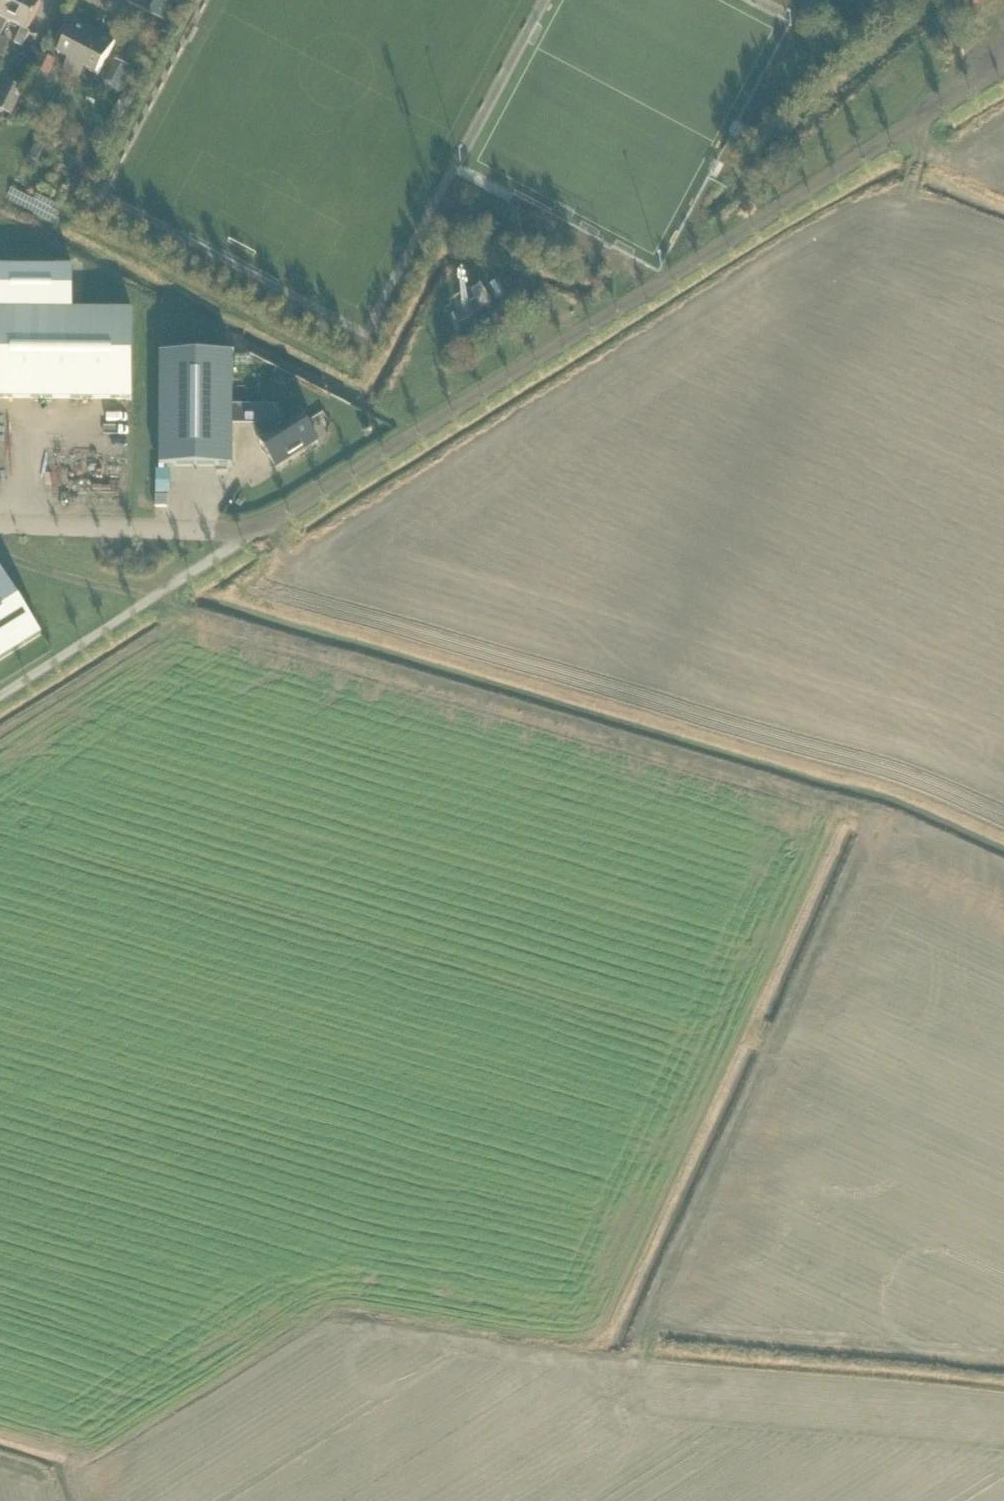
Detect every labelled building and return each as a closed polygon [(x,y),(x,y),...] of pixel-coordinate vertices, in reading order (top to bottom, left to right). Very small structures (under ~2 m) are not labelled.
[(15,0),(0,0),(0,38),(1,38),(8,23),(5,22),(15,0)] [(8,23),(22,30),(15,45),(23,49),(30,34),(27,32),(41,5),(31,0),(15,0),(5,22),(8,23)] [(176,0),(156,0),(155,1),(171,9),(176,0)] [(71,79),(95,33),(76,23),(58,56),(70,62),(63,74),(71,79)] [(95,33),(71,79),(79,83),(86,70),(97,77),(115,44),(95,33)] [(37,62),(40,54),(35,47),(27,48),(23,56),(28,63),(37,62)] [(47,81),(56,62),(41,55),(32,75),(47,81)] [(121,89),(131,69),(116,61),(105,81),(121,89)] [(25,91),(6,82),(0,96),(0,111),(12,117),(25,91)] [(37,162),(44,150),(35,145),(29,158),(37,162)] [(0,269),(0,400),(132,401),(132,313),(73,312),(73,269),(0,269)] [(481,310),(491,304),(481,286),(471,293),(481,310)] [(159,467),(233,468),(233,354),(160,354),(159,467)] [(276,411),(276,408),(234,408),(234,428),(254,428),(253,426),(276,411)] [(347,427),(337,410),(314,424),(324,441),(347,427)] [(318,442),(299,413),(284,423),(276,411),(253,426),(254,428),(260,438),(257,440),(276,469),(318,442)] [(41,636),(0,570),(0,661),(41,636)]
